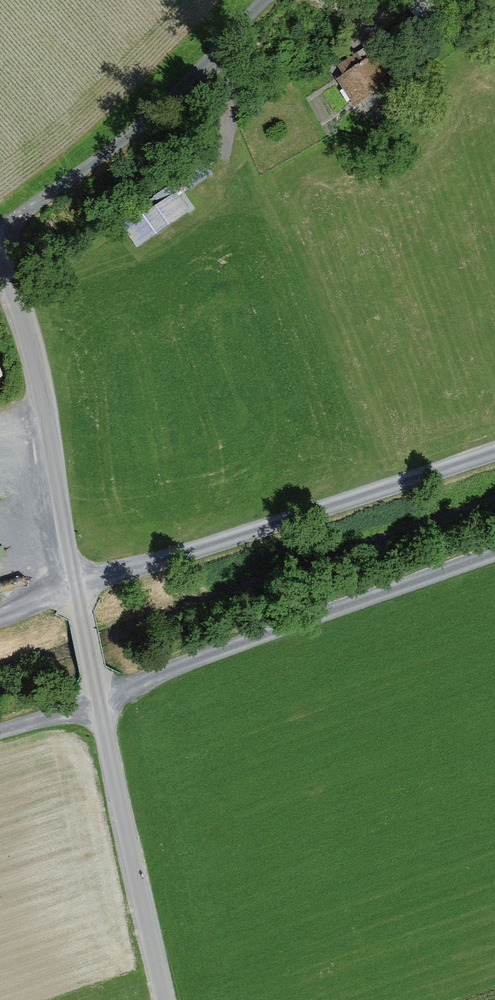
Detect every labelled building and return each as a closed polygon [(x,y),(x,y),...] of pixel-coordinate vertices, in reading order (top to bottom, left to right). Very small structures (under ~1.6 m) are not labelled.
[(398,79),(379,51),(337,78),(356,107),(398,79)]
